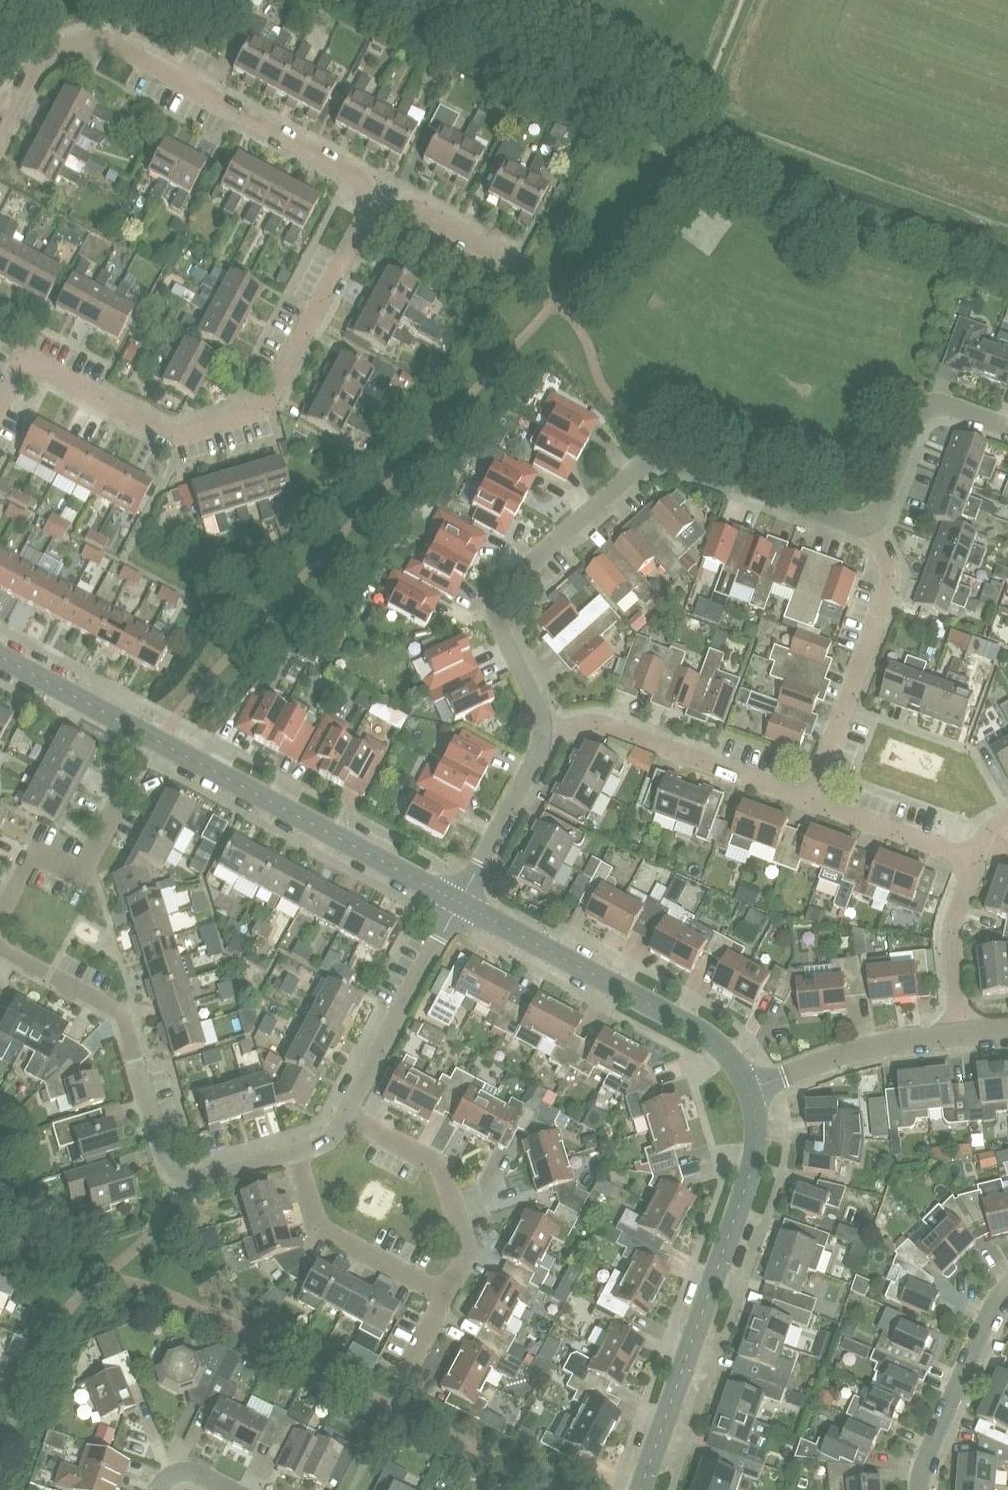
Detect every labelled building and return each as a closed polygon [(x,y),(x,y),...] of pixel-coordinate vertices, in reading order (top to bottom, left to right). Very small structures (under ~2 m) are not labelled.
[(272,51),(259,44),(269,26),(250,16),(238,38),(247,43),(233,71),(246,78),(242,84),(251,89),(255,83),(255,82),(272,51)] [(293,62),(281,56),(290,38),(281,33),(272,51),(255,82),(255,83),(267,89),(263,96),(273,100),(276,94),(293,62)] [(314,73),(302,67),(311,49),(302,44),(293,62),(276,94),(288,100),(284,107),(294,112),(297,105),(314,73)] [(297,105),(309,112),(306,118),(315,123),(318,116),(319,117),(336,85),(323,78),(333,60),(323,55),(314,73),(297,105)] [(374,105),(373,105),(361,99),(371,81),(362,76),(352,94),(352,93),(335,125),(348,132),(344,139),(353,144),(357,137),(374,105)] [(395,116),(394,116),(382,110),(392,92),(383,87),(373,105),(374,105),(357,137),(369,143),(365,150),(374,155),(378,148),(395,116)] [(84,128),(90,117),(108,126),(112,117),(95,108),(95,107),(65,91),(53,111),(84,128)] [(378,148),(390,155),(386,161),(396,166),(399,160),(400,160),(417,128),(404,121),(413,103),(404,98),(394,116),(395,116),(378,148)] [(462,141),(461,141),(449,134),(459,117),(440,106),(428,129),(437,134),(423,161),(436,168),(432,175),(441,180),(445,173),(462,141)] [(102,137),(84,128),(53,111),(43,131),(74,148),(80,137),(97,146),(102,137)] [(477,111),(471,123),(480,128),(486,116),(477,111)] [(445,173),(457,179),(453,186),(462,191),(466,184),(467,185),(484,153),(471,146),(480,128),(471,123),(461,141),(462,141),(445,173)] [(549,136),(561,142),(567,131),(555,125),(549,136)] [(91,157),(74,148),(43,131),(32,151),(63,168),(69,157),(86,166),(91,157)] [(526,176),(514,169),(524,151),(504,141),(492,163),(502,168),(487,196),(500,203),(497,209),(506,214),(510,208),(509,207),(526,176)] [(159,202),(168,184),(185,153),(164,142),(148,173),(159,179),(150,197),(159,202)] [(80,177),(63,168),(32,151),(21,172),(52,189),(58,177),(75,186),(80,177)] [(185,153),(168,184),(180,190),(170,207),(179,212),(189,195),(206,164),(185,153)] [(241,198),(258,168),(237,156),(221,187),(232,194),(216,225),(225,230),(241,199),(241,198)] [(100,162),(91,157),(86,166),(95,171),(100,162)] [(509,207),(510,208),(521,214),(518,221),(527,226),(531,219),(548,188),(535,181),(545,163),(536,158),(526,176),(509,207)] [(261,209),(278,178),(258,168),(241,198),(241,199),(252,204),(243,222),(252,227),(262,209),(261,209)] [(80,177),(75,186),(85,191),(90,182),(80,177)] [(281,220),(298,189),(278,178),(261,209),(262,209),(273,215),(263,232),(272,237),(282,220),(281,220)] [(281,220),(282,220),(293,226),(283,243),(292,248),(302,231),(319,200),(298,189),(281,220)] [(185,224),(176,219),(170,230),(179,235),(185,224)] [(20,251),(9,245),(18,227),(9,222),(0,240),(0,280),(4,282),(20,251)] [(40,261),(29,255),(38,238),(29,233),(20,251),(4,282),(24,292),(40,261)] [(54,236),(49,244),(59,249),(63,241),(54,236)] [(40,261),(24,292),(45,303),(61,272),(49,266),(59,249),(49,244),(40,261)] [(92,289),(81,283),(90,266),(81,261),(72,278),(55,309),(76,320),(92,289)] [(201,285),(207,275),(195,269),(190,278),(201,285)] [(407,309),(414,297),(432,306),(437,297),(419,288),(419,287),(387,270),(380,283),(374,279),(369,289),(375,292),(376,292),(407,309)] [(291,276),(282,271),(274,286),(283,291),(291,276)] [(96,331),(112,300),(101,294),(111,277),(101,272),(92,289),(76,320),(96,331)] [(126,274),(122,283),(131,287),(135,278),(126,274)] [(219,295),(250,311),(261,291),(230,274),(224,286),(207,277),(202,286),(219,295)] [(112,300),(96,331),(117,342),(133,311),(121,305),(131,287),(122,283),(112,300)] [(425,318),(407,309),(376,292),(375,292),(369,304),(362,301),(358,310),(364,313),(396,330),(402,318),(420,328),(425,318)] [(239,331),(250,311),(219,295),(213,306),(196,297),(191,306),(208,315),(239,331)] [(414,340),(396,330),(364,313),(358,325),(351,322),(346,331),(353,335),(352,335),(384,352),(391,339),(409,349),(414,340)] [(228,352),(239,331),(208,315),(202,326),(185,317),(180,326),(197,335),(197,336),(228,352)] [(420,328),(418,333),(438,344),(446,330),(425,318),(420,328)] [(984,378),(996,346),(976,338),(981,327),(965,321),(949,365),(984,378)] [(173,363),(204,379),(215,359),(185,342),(178,354),(161,345),(156,354),(173,363)] [(132,344),(124,359),(134,365),(142,349),(132,344)] [(996,346),(984,378),(1006,386),(1007,381),(1007,350),(996,346)] [(361,395),(368,383),(386,392),(396,373),(374,361),(369,371),(341,356),(334,369),(328,365),(323,375),(329,378),(361,395)] [(193,400),(204,379),(173,363),(167,374),(150,365),(145,374),(162,383),(162,384),(193,400)] [(379,404),(361,395),(329,378),(323,390),(316,386),(311,396),(318,399),(350,416),(356,404),(374,413),(379,405),(379,404)] [(544,430),(582,451),(589,438),(583,435),(593,417),(550,394),(539,414),(550,420),(544,430)] [(397,404),(401,408),(408,400),(404,396),(397,404)] [(368,425),(350,416),(318,399),(312,411),(305,408),(300,417),(307,420),(306,421),(338,438),(345,425),(363,435),(367,426),(368,425)] [(388,404),(386,408),(395,413),(398,409),(388,404)] [(379,405),(374,413),(380,416),(384,415),(387,409),(379,405)] [(287,418),(282,415),(282,416),(281,415),(279,418),(280,419),(280,420),(287,442),(295,428),(297,424),(287,418)] [(38,466),(56,434),(36,423),(19,455),(38,466)] [(381,434),(367,426),(363,435),(377,442),(381,434)] [(500,448),(507,433),(496,428),(489,442),(500,448)] [(576,463),(582,451),(544,430),(542,433),(537,431),(530,444),(535,447),(533,451),(539,454),(533,464),(560,479),(570,460),(576,463)] [(57,476),(75,444),(56,434),(38,466),(57,476)] [(948,455),(994,472),(998,462),(984,457),(989,446),(955,434),(948,455)] [(76,486),(94,454),(75,444),(57,476),(76,486)] [(319,449),(316,455),(324,459),(327,454),(319,449)] [(96,496),(113,464),(94,454),(76,486),(96,496)] [(991,482),(994,472),(948,455),(940,475),(974,487),(977,477),(991,482)] [(482,486),(520,506),(527,494),(521,491),(531,472),(504,458),(499,468),(493,465),(482,486)] [(267,501),(279,497),(285,516),(295,513),(289,494),(279,460),(257,467),(267,501)] [(115,506),(132,474),(113,464),(96,496),(115,506)] [(273,519),(267,501),(257,467),(235,474),(245,507),(257,504),(263,522),(273,519)] [(132,474),(115,506),(134,517),(152,485),(132,474)] [(251,526),(245,507),(235,474),(213,480),(223,514),(235,510),(241,529),(251,526)] [(970,498),(974,487),(940,475),(933,496),(980,512),(983,503),(970,498)] [(229,533),(223,514),(213,480),(191,487),(201,521),(213,517),(219,535),(229,533)] [(514,518),(520,506),(482,486),(471,506),(477,509),(471,520),(498,534),(508,515),(514,518)] [(451,497),(437,489),(432,499),(446,506),(451,497)] [(19,504),(24,495),(14,490),(10,499),(19,504)] [(183,504),(179,491),(171,493),(175,506),(183,504)] [(171,493),(166,495),(170,508),(175,506),(171,493)] [(694,524),(680,509),(686,504),(677,494),(671,499),(670,498),(652,514),(658,521),(648,530),(677,562),(678,562),(689,552),(677,539),(694,524)] [(24,495),(19,504),(28,509),(33,500),(24,495)] [(976,522),(980,512),(933,496),(925,517),(944,523),(959,528),(959,527),(963,517),(976,522)] [(15,520),(19,512),(10,507),(5,515),(15,520)] [(471,553),(481,534),(438,511),(432,522),(442,528),(432,547),(470,568),(477,556),(471,553)] [(19,512),(15,520),(24,525),(28,517),(19,512)] [(57,528),(62,519),(53,514),(48,523),(57,528)] [(57,528),(67,533),(71,524),(62,519),(57,528)] [(53,536),(57,528),(48,523),(43,531),(53,536)] [(978,534),(959,527),(959,528),(944,523),(937,543),(984,560),(987,550),(974,545),(978,534)] [(739,572),(751,539),(716,526),(704,559),(725,567),(715,594),(730,599),(740,572),(739,572)] [(62,541),(67,533),(57,528),(53,536),(62,541)] [(683,567),(678,562),(677,562),(648,530),(638,539),(632,532),(614,548),(638,574),(639,574),(654,560),(674,581),(686,571),(683,567)] [(95,545),(100,536),(91,531),(86,540),(95,545)] [(100,536),(95,545),(105,550),(109,541),(100,536)] [(252,538),(245,541),(247,548),(255,546),(252,538)] [(774,585),(786,552),(751,539),(739,572),(740,572),(759,579),(749,607),(765,612),(775,585),(774,585)] [(980,570),(984,560),(937,543),(930,564),(963,576),(967,565),(980,570)] [(463,580),(470,568),(432,547),(421,568),(410,562),(405,572),(448,596),(458,577),(463,580)] [(91,561),(95,553),(86,548),(81,556),(91,561)] [(646,606),(658,595),(639,574),(638,574),(614,548),(587,573),(617,606),(633,592),(646,606)] [(18,559),(0,549),(0,590),(18,559)] [(799,625),(821,564),(786,552),(774,585),(775,585),(794,592),(784,619),(799,625)] [(95,553),(91,561),(100,566),(104,558),(95,553)] [(683,567),(686,571),(689,574),(696,568),(699,565),(688,553),(678,562),(683,567)] [(20,600),(37,569),(18,559),(0,590),(20,600)] [(818,573),(821,564),(799,625),(814,630),(824,603),(844,610),(856,577),(834,569),(831,577),(818,573)] [(959,586),(963,576),(930,564),(922,584),(969,601),(972,591),(959,586)] [(128,581),(133,573),(124,568),(119,576),(128,581)] [(39,611),(56,579),(37,569),(20,600),(39,611)] [(393,571),(382,591),(392,596),(386,608),(425,628),(431,615),(426,612),(436,594),(393,571)] [(133,573),(128,581),(137,586),(142,578),(133,573)] [(58,621),(75,589),(56,579),(39,611),(58,621)] [(965,611),(969,601),(922,584),(914,605),(948,617),(952,606),(965,611)] [(166,602),(171,593),(162,588),(157,597),(166,602)] [(77,631),(94,599),(75,589),(58,621),(77,631)] [(564,601),(556,592),(549,599),(556,607),(564,601)] [(171,593),(166,602),(175,607),(180,598),(171,593)] [(701,599),(694,617),(720,627),(730,599),(715,594),(711,603),(701,599)] [(996,602),(982,596),(979,604),(993,609),(996,602)] [(563,652),(611,609),(600,598),(579,617),(564,601),(556,607),(538,624),(563,652)] [(96,641),(113,610),(94,599),(77,631),(96,641)] [(977,604),(969,601),(965,611),(974,614),(978,604),(977,604)] [(611,609),(563,652),(588,680),(614,657),(599,640),(621,621),(611,609)] [(682,619),(678,618),(680,613),(669,609),(658,618),(675,625),(674,630),(678,631),(682,619)] [(115,652),(132,620),(113,610),(96,641),(115,652)] [(134,662),(151,630),(132,620),(115,652),(134,662)] [(744,635),(755,639),(758,629),(748,625),(744,635)] [(151,630),(134,662),(154,672),(171,641),(151,630)] [(819,679),(819,678),(832,644),(799,632),(791,652),(775,646),(770,662),(775,664),(776,663),(819,679)] [(435,636),(420,643),(426,654),(441,647),(435,636)] [(672,649),(652,642),(637,636),(619,685),(654,698),(672,649)] [(989,642),(973,636),(967,652),(983,658),(989,642)] [(345,640),(338,637),(330,651),(337,655),(345,640)] [(442,688),(472,673),(463,654),(469,651),(462,638),(423,657),(433,677),(422,682),(428,694),(442,688)] [(714,639),(710,650),(723,655),(727,644),(714,639)] [(701,678),(700,678),(681,670),(687,654),(672,649),(654,698),(689,711),(701,678)] [(739,681),(719,674),(726,656),(723,655),(710,650),(700,678),(701,678),(689,711),(724,724),(739,681)] [(918,661),(928,665),(930,658),(920,655),(918,661)] [(901,708),(918,661),(908,658),(903,671),(892,667),(880,700),(901,708)] [(921,715),(933,682),(923,678),(928,665),(918,661),(901,708),(921,715)] [(825,680),(819,678),(819,679),(776,663),(775,664),(770,678),(786,684),(779,703),(779,704),(812,716),(825,680)] [(307,668),(309,678),(318,676),(316,666),(307,668)] [(941,723),(958,676),(949,672),(944,686),(933,682),(921,715),(941,723)] [(444,700),(454,721),(471,713),(475,723),(491,715),(486,706),(493,702),(487,690),(481,692),(472,673),(442,688),(428,694),(434,705),(444,700)] [(958,676),(941,723),(962,730),(974,697),(963,693),(968,679),(967,679),(958,676)] [(779,703),(752,693),(744,690),(740,704),(747,706),(746,708),(774,718),(766,739),(799,751),(812,716),(779,704),(779,703)] [(265,746),(286,708),(265,697),(262,702),(252,696),(237,724),(256,734),(253,739),(265,746)] [(368,713),(385,722),(392,708),(376,699),(368,713)] [(413,712),(409,704),(396,710),(410,717),(413,712)] [(13,715),(0,708),(0,740),(13,715)] [(286,708),(265,746),(277,752),(280,747),(299,757),(314,730),(303,724),(306,718),(286,708)] [(351,743),(341,737),(348,725),(326,714),(303,759),(321,769),(318,774),(331,781),(351,743)] [(112,740),(86,726),(82,733),(108,747),(112,740)] [(1005,728),(986,738),(993,751),(1007,778),(1007,733),(1005,728)] [(15,730),(8,742),(15,746),(22,733),(15,730)] [(52,749),(87,768),(97,749),(62,730),(52,749)] [(443,760),(481,781),(487,769),(482,766),(492,747),(462,731),(456,742),(453,740),(443,760)] [(351,743),(331,781),(343,787),(346,782),(364,792),(387,749),(366,737),(360,748),(351,743)] [(619,778),(626,767),(631,756),(609,744),(603,755),(588,746),(582,757),(577,754),(574,760),(579,762),(571,778),(602,795),(612,775),(619,778)] [(77,787),(87,768),(52,749),(42,768),(77,787)] [(474,793),(481,781),(443,760),(437,771),(427,765),(416,786),(426,791),(453,806),(458,809),(469,790),(474,793)] [(67,806),(77,787),(42,768),(31,788),(67,806)] [(677,823),(689,790),(673,784),(675,779),(657,772),(643,811),(677,823)] [(585,826),(602,795),(571,778),(562,794),(557,791),(548,807),(585,826)] [(56,826),(67,806),(31,788),(21,807),(56,826)] [(706,796),(691,791),(689,790),(677,823),(698,831),(696,838),(709,842),(725,797),(708,791),(706,796)] [(183,829),(194,808),(161,791),(156,800),(161,802),(155,814),(183,829)] [(443,825),(453,806),(426,791),(421,802),(415,799),(404,820),(442,840),(449,828),(443,825)] [(755,845),(767,812),(745,804),(736,827),(724,823),(715,847),(728,852),(733,837),(755,845)] [(767,812),(755,845),(750,856),(785,869),(792,848),(780,843),(789,820),(767,812)] [(172,849),(183,829),(155,814),(149,826),(144,823),(139,831),(172,849)] [(588,837),(565,825),(545,814),(536,830),(541,833),(533,849),(564,865),(575,844),(579,846),(584,845),(588,837)] [(215,846),(216,847),(228,825),(213,817),(202,839),(203,839),(215,846)] [(792,848),(785,869),(797,873),(801,862),(823,870),(835,837),(813,829),(805,852),(792,848)] [(161,870),(172,849),(139,831),(135,840),(140,842),(133,854),(151,864),(150,865),(161,870)] [(238,878),(254,850),(242,843),(244,839),(235,834),(218,867),(238,878)] [(853,894),(861,873),(848,868),(857,845),(835,837),(823,870),(819,879),(841,887),(835,904),(837,907),(847,911),(853,894)] [(203,839),(199,848),(211,854),(215,846),(203,839)] [(547,897),(564,865),(533,849),(524,864),(519,861),(511,877),(547,897)] [(259,889),(276,856),(268,851),(265,856),(254,850),(238,878),(259,889)] [(146,873),(150,865),(151,864),(133,854),(124,871),(113,874),(122,904),(153,895),(152,894),(157,893),(175,887),(173,880),(150,887),(146,873)] [(891,895),(903,862),(881,854),(873,877),(861,873),(853,894),(873,901),(878,890),(891,895)] [(279,900),(294,871),(282,865),(285,860),(276,856),(259,889),(272,896),(279,900)] [(205,866),(192,860),(188,868),(200,875),(205,866)] [(903,862),(891,895),(913,903),(907,918),(920,922),(929,898),(916,893),(925,870),(903,862)] [(615,882),(609,879),(613,870),(602,864),(587,891),(599,897),(587,918),(608,929),(624,898),(613,892),(616,887),(616,886),(616,884),(616,883),(615,882)] [(1001,870),(993,891),(1007,896),(1007,872),(1001,870)] [(299,910),(317,877),(308,873),(306,877),(294,871),(279,900),(299,910)] [(319,921),(334,893),(322,886),(325,882),(317,877),(299,910),(319,921)] [(608,929),(628,940),(640,919),(651,925),(662,905),(630,888),(624,898),(608,929)] [(993,891),(986,912),(1007,920),(1004,934),(1007,935),(1007,896),(993,891)] [(133,925),(164,915),(157,893),(152,894),(153,895),(122,904),(125,914),(130,912),(133,925)] [(221,910),(228,898),(220,893),(214,906),(221,910)] [(339,932),(357,899),(349,895),(346,899),(334,893),(319,921),(339,932)] [(190,899),(193,908),(206,904),(203,895),(190,899)] [(228,898),(221,910),(229,914),(236,902),(228,898)] [(359,943),(375,914),(363,908),(365,904),(357,899),(339,932),(359,943)] [(206,904),(193,908),(195,916),(208,912),(206,904)] [(662,930),(650,952),(671,963),(687,932),(695,918),(687,914),(682,915),(681,911),(674,907),(672,910),(662,905),(651,925),(662,930)] [(375,914),(359,943),(380,954),(398,921),(389,916),(386,921),(375,914)] [(135,948),(171,938),(164,915),(133,925),(137,938),(132,939),(135,948)] [(259,937),(265,924),(258,920),(251,932),(259,937)] [(265,924),(259,937),(267,941),(273,929),(265,924)] [(714,959),(725,939),(713,932),(707,943),(687,932),(671,963),(691,974),(703,953),(714,959)] [(241,954),(248,941),(236,934),(229,948),(241,954)] [(1004,934),(1001,949),(978,952),(981,974),(1007,971),(1007,935),(1004,934)] [(147,969),(177,959),(171,938),(135,948),(138,957),(143,956),(147,969)] [(206,951),(219,947),(217,938),(203,942),(206,951)] [(741,961),(746,950),(725,939),(714,959),(725,964),(713,986),(734,997),(750,966),(741,961)] [(300,958),(306,946),(298,942),(292,954),(300,958)] [(306,946),(300,958),(307,963),(314,950),(306,946)] [(219,947),(206,951),(208,960),(222,956),(219,947)] [(891,968),(895,1003),(918,1000),(916,976),(928,974),(926,952),(913,953),(914,965),(891,968)] [(895,1003),(891,968),(869,970),(867,954),(854,955),(854,959),(857,981),(869,980),(872,1005),(895,1003)] [(148,992),(184,981),(177,959),(147,969),(150,982),(145,983),(148,992)] [(260,960),(257,966),(266,971),(271,962),(265,959),(260,960)] [(844,983),(857,981),(854,959),(830,962),(831,967),(819,968),(824,1015),(847,1013),(844,983)] [(476,1004),(493,972),(471,960),(459,982),(448,976),(437,997),(427,1017),(445,1026),(451,1014),(454,1015),(463,998),(476,1004)] [(340,980),(346,968),(338,963),(332,976),(340,980)] [(777,992),(787,972),(776,966),(770,977),(750,966),(734,997),(754,1008),(766,986),(777,992)] [(824,1015),(819,968),(796,971),(790,967),(787,972),(777,992),(773,998),(785,1005),(791,994),(799,993),(801,1017),(824,1015)] [(346,968),(340,980),(348,984),(354,972),(346,968)] [(432,995),(437,997),(448,976),(449,975),(444,972),(443,971),(431,994),(432,995)] [(981,974),(983,996),(1007,993),(1007,971),(981,974)] [(503,1033),(514,1012),(504,1006),(516,984),(493,972),(476,1004),(490,1012),(484,1022),(503,1033)] [(285,985),(298,991),(302,983),(290,977),(285,985)] [(160,1012),(191,1003),(184,981),(148,992),(151,1001),(156,1000),(160,1012)] [(220,994),(234,990),(231,981),(218,985),(220,994)] [(317,1002),(346,1017),(352,1005),(356,1008),(361,999),(328,981),(317,1002)] [(294,999),(298,991),(285,985),(281,993),(294,999)] [(234,990),(220,994),(223,1003),(236,999),(234,990)] [(542,1040),(559,1008),(537,996),(525,1018),(514,1012),(503,1033),(514,1039),(520,1028),(542,1040)] [(40,1015),(16,1002),(3,1027),(0,1025),(0,1060),(1,1061),(12,1041),(24,1047),(40,1015)] [(339,1029),(346,1017),(317,1002),(306,1022),(339,1040),(344,1031),(339,1029)] [(161,1036),(197,1025),(191,1003),(160,1012),(164,1025),(159,1027),(161,1036)] [(253,1008),(237,1012),(244,1036),(249,1034),(257,1020),(253,1008)] [(559,1008),(542,1040),(556,1047),(548,1062),(560,1069),(556,1077),(563,1080),(569,1068),(580,1048),(570,1042),(582,1019),(559,1008)] [(45,1084),(67,1061),(52,1053),(65,1029),(40,1015),(24,1047),(35,1053),(24,1073),(45,1084)] [(264,1025),(276,1032),(280,1024),(268,1017),(264,1025)] [(335,1048),(339,1040),(306,1022),(295,1042),(324,1057),(330,1045),(335,1048)] [(197,1025),(161,1036),(164,1045),(169,1043),(173,1057),(204,1048),(197,1025)] [(272,1040),(276,1032),(264,1025),(260,1033),(272,1040)] [(445,1037),(422,1025),(416,1036),(439,1048),(445,1037)] [(501,1037),(503,1033),(493,1027),(490,1032),(501,1037)] [(580,1048),(569,1068),(588,1078),(594,1068),(608,1075),(625,1043),(603,1031),(591,1053),(580,1048)] [(503,1033),(501,1037),(512,1043),(514,1039),(503,1033)] [(239,1044),(243,1058),(252,1055),(248,1042),(239,1044)] [(318,1069),(324,1057),(295,1042),(284,1063),(289,1066),(289,1065),(318,1080),(322,1072),(318,1069)] [(654,1088),(651,1078),(642,1080),(636,1077),(647,1055),(625,1043),(608,1075),(602,1086),(624,1098),(624,1097),(654,1088)] [(210,1053),(214,1067),(223,1064),(219,1051),(210,1053)] [(205,1069),(214,1067),(210,1053),(201,1056),(205,1069)] [(266,1063),(279,1070),(283,1061),(271,1055),(266,1063)] [(410,1072),(416,1062),(406,1056),(383,1099),(405,1111),(422,1079),(410,1072)] [(67,1061),(45,1084),(44,1085),(49,1102),(68,1096),(72,1111),(104,1101),(96,1075),(73,1082),(71,1076),(78,1068),(68,1060),(67,1061)] [(303,1108),(318,1080),(289,1065),(289,1066),(279,1085),(269,1088),(268,1088),(274,1107),(292,1102),(303,1108)] [(1004,1066),(978,1068),(981,1093),(967,1095),(970,1124),(984,1122),(984,1123),(997,1121),(996,1113),(1007,1112),(1007,1103),(1004,1066)] [(942,1110),(942,1117),(943,1120),(944,1123),(946,1124),(949,1125),(951,1125),(970,1124),(967,1095),(953,1096),(950,1071),(949,1071),(948,1067),(937,1068),(936,1073),(925,1074),(928,1112),(942,1110)] [(454,1095),(465,1074),(455,1069),(450,1080),(442,1075),(436,1086),(422,1079),(405,1111),(427,1123),(441,1096),(451,1101),(454,1095)] [(925,1074),(913,1075),(911,1071),(901,1072),(900,1076),(899,1076),(902,1101),(887,1103),(890,1132),(911,1130),(912,1129),(914,1128),(916,1127),(917,1125),(917,1122),(917,1121),(929,1120),(928,1112),(925,1074)] [(520,1078),(508,1072),(502,1085),(513,1091),(520,1078)] [(452,1122),(474,1134),(491,1102),(480,1096),(486,1085),(465,1074),(454,1095),(464,1100),(452,1122)] [(268,1088),(269,1088),(266,1076),(243,1083),(254,1119),(263,1116),(261,1111),(274,1107),(268,1088)] [(245,1122),(254,1119),(243,1083),(221,1090),(230,1121),(243,1117),(245,1122)] [(649,1132),(684,1121),(676,1097),(659,1103),(654,1088),(624,1097),(624,1098),(631,1121),(644,1117),(649,1132)] [(218,1124),(230,1121),(221,1090),(198,1096),(209,1132),(219,1129),(218,1124)] [(547,1092),(541,1103),(550,1108),(556,1097),(547,1092)] [(518,1129),(529,1108),(511,1099),(505,1109),(491,1102),(474,1134),(496,1146),(508,1124),(518,1129)] [(851,1115),(851,1117),(839,1118),(839,1102),(807,1103),(808,1128),(822,1127),(823,1138),(827,1139),(827,1138),(863,1141),(861,1114),(851,1115)] [(565,1158),(554,1122),(559,1112),(550,1108),(541,1103),(536,1112),(529,1108),(518,1129),(528,1134),(535,1121),(543,1126),(544,1129),(536,1132),(538,1139),(522,1144),(530,1168),(565,1158)] [(80,1117),(52,1126),(59,1149),(77,1144),(82,1160),(118,1149),(110,1123),(84,1130),(80,1117)] [(651,1175),(678,1167),(675,1157),(669,1159),(667,1153),(691,1145),(684,1121),(649,1132),(653,1147),(644,1150),(649,1167),(644,1168),(642,1163),(637,1164),(640,1173),(651,1175)] [(873,1122),(875,1140),(889,1139),(887,1121),(873,1122)] [(593,1136),(581,1140),(585,1151),(596,1147),(593,1136)] [(860,1165),(863,1141),(827,1138),(827,1139),(825,1149),(808,1147),(804,1171),(836,1176),(838,1160),(850,1162),(850,1164),(860,1165)] [(962,1147),(955,1148),(956,1159),(974,1156),(972,1145),(962,1147)] [(537,1192),(554,1187),(559,1204),(554,1214),(574,1225),(580,1215),(578,1215),(588,1196),(575,1189),(577,1185),(572,1182),(565,1158),(530,1168),(537,1192)] [(111,1160),(64,1174),(72,1199),(89,1194),(94,1211),(133,1199),(125,1170),(115,1173),(111,1160)] [(650,1205),(682,1222),(694,1200),(672,1188),(674,1185),(683,1182),(678,1167),(651,1175),(652,1179),(648,1186),(657,1191),(650,1205)] [(800,1187),(792,1210),(822,1221),(827,1206),(839,1210),(846,1189),(819,1183),(816,1192),(800,1187)] [(247,1217),(290,1204),(287,1196),(276,1200),(271,1185),(240,1194),(247,1217)] [(45,1187),(34,1190),(40,1208),(51,1205),(45,1187)] [(1006,1198),(985,1203),(982,1192),(958,1198),(972,1219),(987,1216),(993,1240),(1007,1236),(1007,1205),(1006,1198)] [(924,1223),(933,1233),(960,1260),(976,1244),(959,1226),(966,1218),(953,1197),(941,1209),(940,1208),(924,1223)] [(254,1239),(285,1229),(281,1215),(292,1212),(290,1204),(247,1217),(254,1239)] [(670,1245),(682,1222),(650,1205),(642,1219),(626,1210),(615,1229),(621,1233),(642,1243),(648,1233),(670,1245)] [(574,1225),(554,1214),(548,1225),(525,1214),(514,1236),(546,1253),(553,1239),(564,1245),(574,1225)] [(871,1237),(881,1244),(896,1254),(904,1246),(885,1233),(887,1226),(876,1223),(871,1237)] [(809,1271),(817,1274),(830,1236),(807,1228),(802,1241),(783,1235),(775,1259),(809,1271)] [(300,1240),(289,1243),(285,1229),(254,1239),(244,1242),(251,1264),(261,1261),(273,1257),(287,1275),(306,1259),(302,1249),(303,1248),(300,1240)] [(870,1233),(858,1229),(853,1243),(866,1247),(870,1233)] [(648,1247),(642,1243),(621,1233),(615,1244),(626,1249),(622,1257),(632,1263),(625,1277),(657,1294),(669,1272),(642,1258),(648,1247)] [(952,1267),(960,1260),(933,1233),(917,1249),(909,1240),(896,1254),(898,1255),(918,1269),(925,1258),(943,1276),(944,1276),(946,1278),(949,1279),(955,1273),(954,1269),(952,1267)] [(538,1267),(546,1253),(514,1236),(502,1258),(524,1270),(519,1279),(539,1290),(549,1273),(538,1267)] [(854,1244),(850,1256),(863,1260),(867,1249),(854,1244)] [(931,1318),(941,1296),(930,1291),(935,1281),(918,1269),(898,1255),(893,1267),(902,1271),(896,1285),(893,1283),(886,1299),(902,1306),(931,1318)] [(296,1300),(317,1311),(322,1303),(343,1264),(336,1260),(330,1270),(316,1263),(316,1264),(306,1259),(287,1275),(305,1285),(301,1292),(296,1300)] [(800,1295),(809,1271),(775,1259),(766,1284),(785,1290),(780,1304),(785,1305),(813,1315),(818,1301),(800,1295)] [(342,1313),(357,1285),(345,1278),(350,1268),(343,1264),(322,1303),(342,1313)] [(569,1266),(566,1271),(577,1277),(580,1271),(569,1266)] [(10,1298),(16,1283),(0,1271),(0,1293),(10,1298)] [(657,1294),(625,1277),(614,1271),(596,1304),(617,1315),(623,1304),(645,1316),(657,1294)] [(539,1290),(519,1279),(514,1289),(491,1277),(480,1299),(512,1316),(519,1302),(530,1308),(539,1290)] [(555,1291),(566,1297),(572,1285),(561,1280),(555,1291)] [(362,1324),(383,1285),(376,1281),(370,1292),(357,1285),(342,1313),(362,1324)] [(383,1285),(362,1324),(383,1335),(398,1307),(385,1300),(390,1289),(383,1285)] [(504,1330),(512,1316),(480,1299),(468,1321),(491,1334),(486,1343),(492,1346),(506,1354),(516,1336),(504,1330)] [(623,1318),(617,1315),(596,1304),(590,1315),(601,1321),(597,1329),(607,1334),(600,1348),(632,1366),(644,1343),(617,1329),(623,1318)] [(808,1329),(813,1315),(785,1305),(780,1319),(757,1310),(748,1335),(784,1347),(793,1323),(808,1329)] [(932,1336),(902,1323),(896,1338),(884,1333),(876,1351),(901,1362),(909,1365),(913,1355),(922,1359),(932,1336)] [(98,1337),(95,1339),(105,1361),(123,1354),(114,1331),(98,1337)] [(780,1360),(784,1347),(748,1335),(740,1359),(764,1367),(759,1381),(778,1387),(786,1390),(795,1365),(780,1360)] [(547,1339),(538,1357),(548,1363),(552,1355),(558,1344),(547,1339)] [(492,1346),(487,1356),(464,1344),(453,1366),(485,1384),(492,1370),(513,1381),(523,1363),(506,1354),(492,1346)] [(826,1361),(830,1349),(819,1345),(814,1357),(826,1361)] [(210,1388),(216,1377),(229,1350),(220,1346),(197,1354),(181,1346),(164,1352),(156,1367),(162,1384),(178,1392),(194,1386),(197,1381),(210,1388)] [(870,1351),(859,1346),(855,1357),(866,1361),(870,1351)] [(620,1388),(632,1366),(600,1348),(592,1362),(576,1353),(570,1356),(562,1370),(572,1376),(592,1386),(598,1376),(620,1388)] [(360,1362),(366,1365),(372,1368),(373,1366),(378,1355),(367,1350),(360,1362)] [(901,1362),(876,1351),(871,1361),(878,1365),(875,1372),(887,1378),(881,1392),(903,1401),(910,1405),(920,1382),(904,1375),(909,1365),(901,1362)] [(107,1374),(88,1382),(103,1419),(133,1406),(122,1381),(135,1375),(126,1352),(123,1354),(105,1361),(102,1362),(107,1374)] [(524,1364),(532,1368),(536,1359),(528,1355),(524,1364)] [(477,1398),(485,1384),(453,1366),(441,1389),(463,1400),(457,1410),(478,1421),(488,1403),(477,1398)] [(999,1372),(989,1395),(1007,1404),(1007,1375),(999,1372)] [(598,1390),(592,1386),(572,1376),(566,1387),(576,1392),(572,1400),(583,1406),(575,1420),(607,1437),(619,1415),(593,1401),(598,1390)] [(227,1443),(244,1411),(230,1404),(238,1389),(216,1377),(210,1388),(203,1403),(216,1409),(204,1432),(227,1443)] [(778,1387),(759,1381),(754,1379),(750,1392),(731,1386),(722,1410),(756,1422),(764,1398),(773,1401),(778,1387)] [(903,1401),(881,1392),(874,1389),(867,1403),(855,1398),(847,1416),(852,1418),(873,1427),(880,1430),(884,1420),(893,1424),(903,1401)] [(819,1390),(814,1401),(830,1408),(835,1397),(819,1390)] [(989,1395),(978,1419),(1000,1429),(995,1442),(1007,1448),(1007,1404),(989,1395)] [(321,1435),(301,1425),(308,1411),(292,1403),(287,1413),(275,1438),(274,1439),(288,1446),(277,1468),(299,1479),(319,1439),(321,1435)] [(275,1438),(287,1413),(274,1407),(266,1422),(244,1411),(227,1443),(251,1455),(262,1432),(275,1438)] [(752,1435),(756,1422),(722,1410),(714,1435),(733,1441),(728,1454),(733,1456),(763,1466),(768,1453),(756,1449),(760,1438),(752,1435)] [(818,1463),(827,1463),(854,1466),(854,1465),(859,1455),(869,1459),(879,1436),(878,1435),(880,1430),(873,1427),(852,1418),(845,1434),(833,1429),(818,1463)] [(494,1419),(490,1427),(499,1431),(503,1423),(494,1419)] [(596,1459),(607,1437),(575,1420),(568,1434),(557,1428),(553,1436),(546,1432),(540,1444),(568,1458),(573,1448),(596,1459)] [(101,1425),(95,1442),(110,1447),(116,1431),(101,1425)] [(69,1438),(49,1431),(43,1446),(64,1453),(69,1438)] [(995,1442),(980,1436),(978,1460),(961,1458),(959,1484),(995,1487),(997,1463),(1007,1464),(1007,1448),(995,1442)] [(319,1439),(299,1479),(300,1479),(302,1475),(323,1486),(334,1463),(348,1470),(359,1449),(337,1438),(333,1446),(319,1439)] [(73,1489),(112,1489),(113,1488),(117,1489),(122,1476),(118,1474),(123,1460),(89,1449),(81,1472),(63,1465),(56,1484),(73,1489)] [(728,1470),(704,1461),(696,1486),(708,1489),(738,1489),(742,1476),(760,1482),(765,1467),(763,1466),(733,1456),(728,1470)] [(400,1488),(408,1473),(387,1463),(374,1489),(404,1489),(400,1488)] [(881,1480),(857,1482),(856,1466),(854,1465),(854,1466),(827,1463),(830,1489),(882,1489),(881,1480)]
